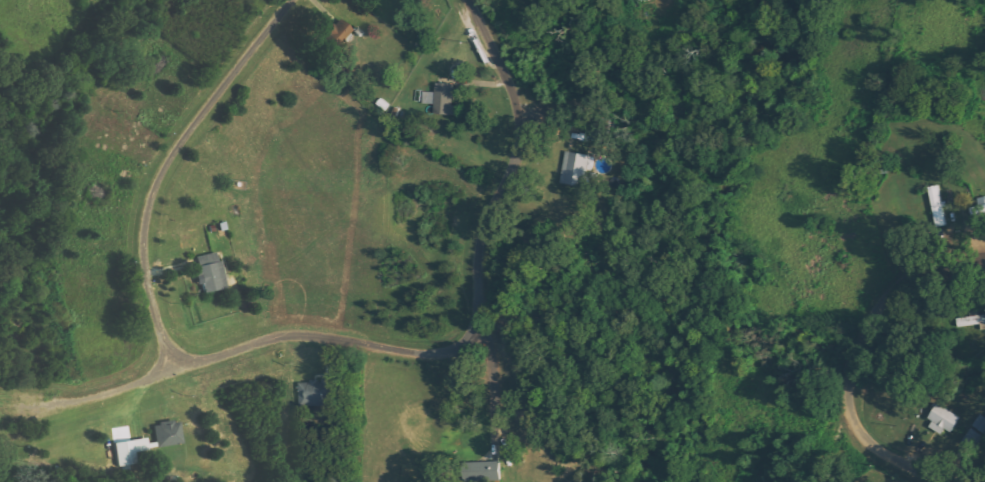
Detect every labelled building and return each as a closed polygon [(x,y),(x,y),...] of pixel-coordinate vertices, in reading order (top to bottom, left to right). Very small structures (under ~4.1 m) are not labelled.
[(339,48),(353,28),(340,19),(325,38),(339,48)] [(423,104),(435,105),(435,114),(454,115),(455,85),(436,84),(436,93),(423,92),(423,104)] [(561,184),(586,188),(592,156),(566,151),(561,184)] [(949,226),(939,186),(928,189),(938,228),(949,226)] [(973,208),(975,217),(984,214),(984,198),(979,199),(980,206),(973,208)] [(197,257),(201,275),(197,275),(199,284),(204,284),(206,293),(228,289),(220,252),(197,257)] [(973,317),(973,316),(959,318),(960,327),(984,324),(984,316),(973,317)] [(327,406),(327,402),(338,401),(337,379),(324,379),(324,382),(300,382),(301,407),(327,406)] [(947,430),(953,434),(962,418),(939,404),(927,423),(945,433),(947,430)] [(180,420),(155,424),(159,447),(184,443),(180,420)] [(137,463),(136,451),(158,448),(157,442),(149,443),(148,438),(115,442),(118,465),(137,463)]
